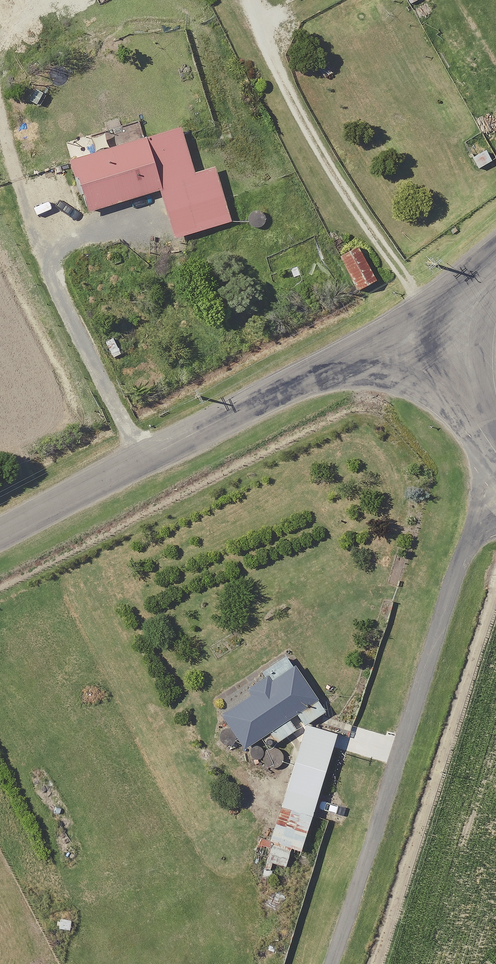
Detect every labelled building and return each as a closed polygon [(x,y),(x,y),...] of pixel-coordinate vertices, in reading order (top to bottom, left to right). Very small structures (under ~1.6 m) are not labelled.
[(76,156),(70,157),(80,193),(84,192),(89,208),(99,205),(103,218),(117,213),(114,200),(159,187),(173,235),(229,219),(213,164),(192,170),(179,126),(128,140),(124,126),(72,142),(76,156)] [(492,160),(479,135),(462,144),(475,169),(492,160)] [(360,244),(338,255),(356,290),(378,279),(360,244)] [(188,265),(184,251),(152,261),(156,275),(188,265)] [(303,725),(323,710),(303,683),(281,653),(262,667),(265,672),(242,688),(246,692),(217,713),(242,747),(263,732),(272,744),(290,730),(292,729),(286,720),(293,715),(301,726),(303,725)] [(333,734),(303,725),(261,859),(281,865),(286,850),(296,853),(333,734)]
